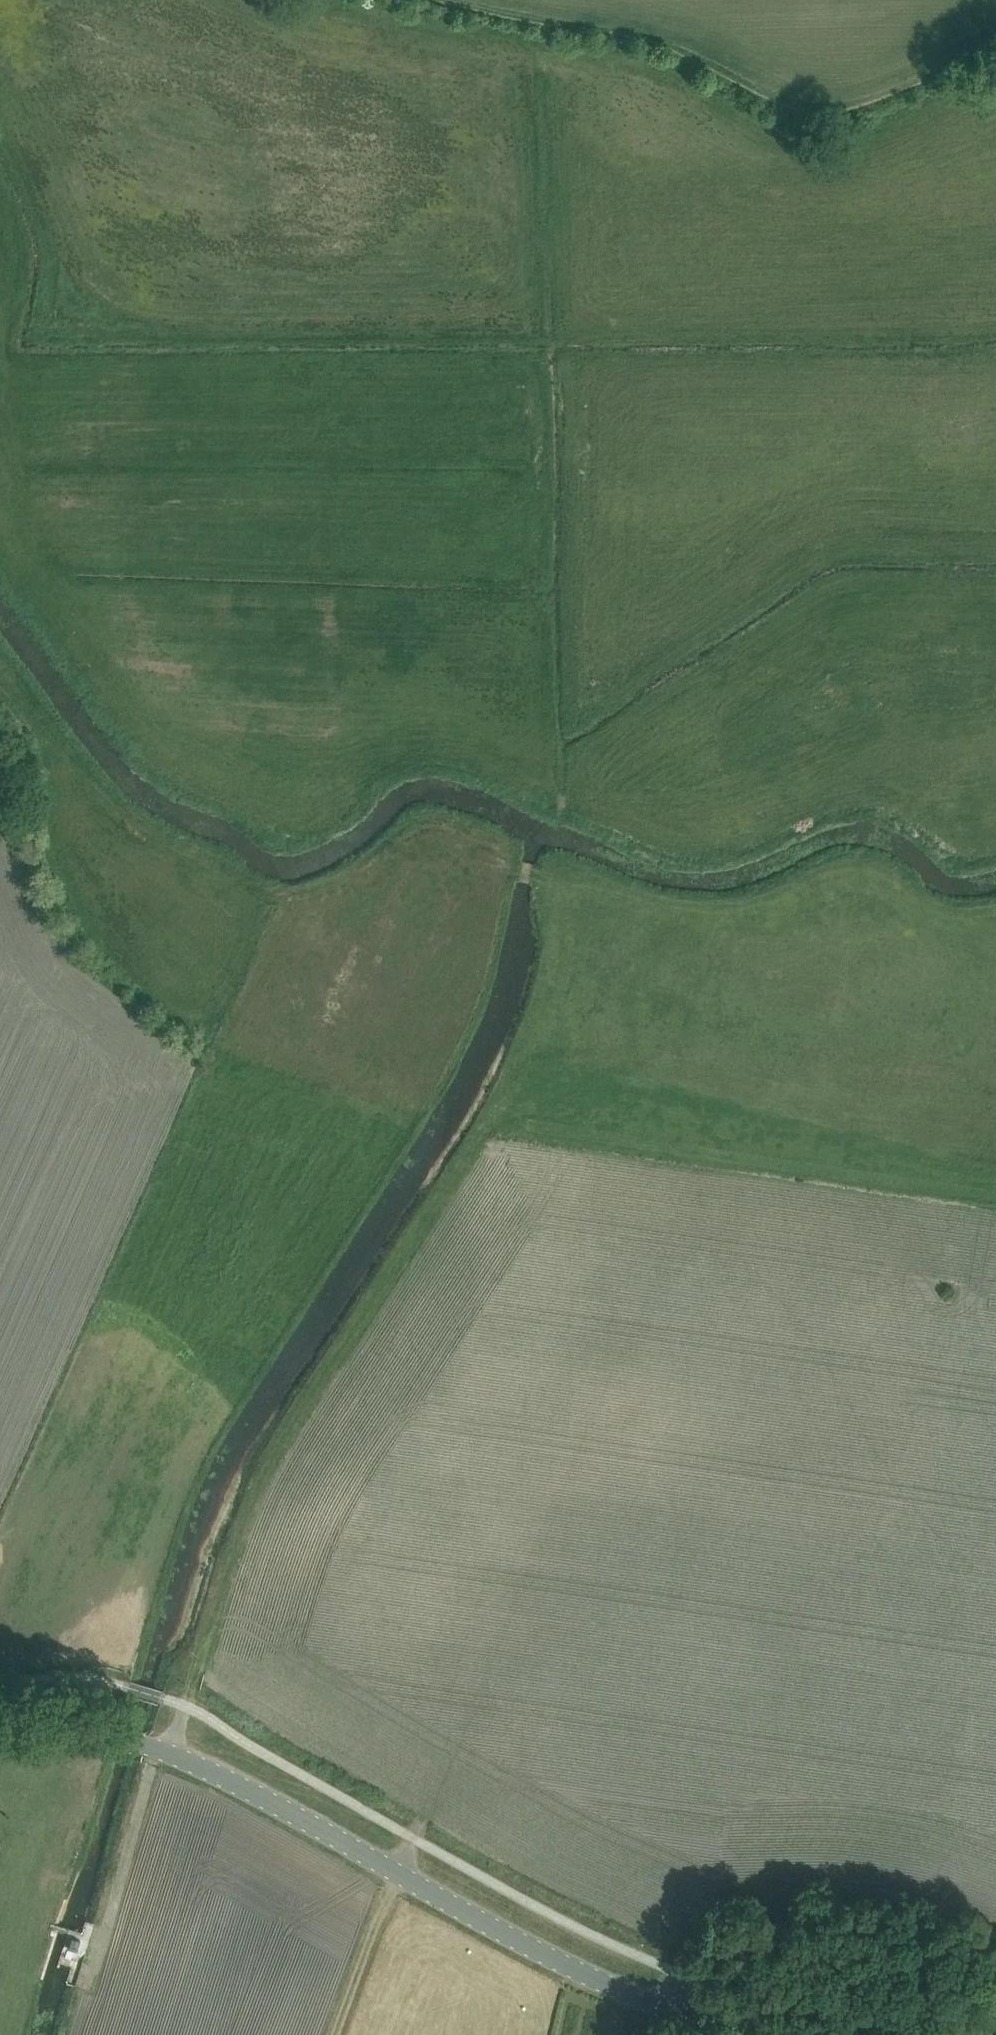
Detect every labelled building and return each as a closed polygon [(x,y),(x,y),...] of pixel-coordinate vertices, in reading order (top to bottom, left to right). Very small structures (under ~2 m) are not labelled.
[(726,1916),(722,1914),(718,1913),(714,1920),(720,1923),(719,1924),(723,1926),(726,1916)]
